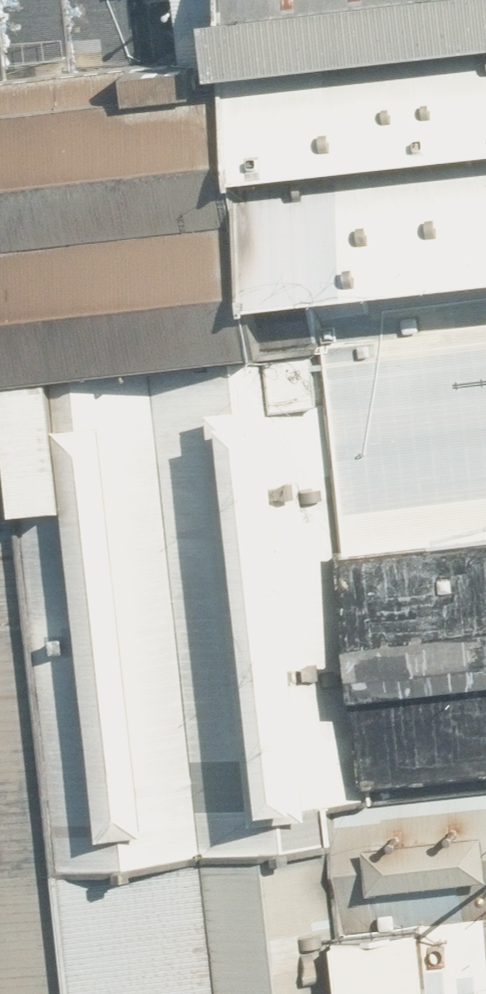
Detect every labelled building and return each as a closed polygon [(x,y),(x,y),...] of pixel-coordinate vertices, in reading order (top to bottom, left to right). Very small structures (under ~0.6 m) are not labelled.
[(68,0),(0,0),(0,67),(74,58),(68,0)] [(205,42),(233,286),(485,257),(485,0),(201,0),(205,42)] [(233,286),(205,42),(74,58),(0,67),(0,369),(240,342),(233,286)] [(305,344),(354,768),(485,754),(485,267),(299,288),(305,344)] [(305,344),(142,363),(197,844),(214,993),(337,993),(314,793),(357,788),(354,768),(305,344)] [(197,844),(142,363),(7,378),(63,859),(79,993),(214,993),(197,844)] [(7,378),(0,378),(0,993),(65,993),(7,378)] [(320,798),(342,993),(485,993),(485,780),(320,798)]
